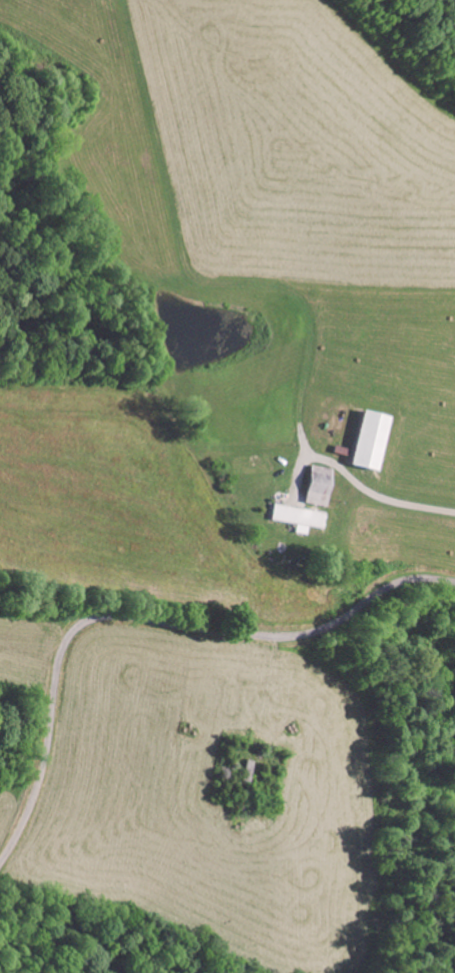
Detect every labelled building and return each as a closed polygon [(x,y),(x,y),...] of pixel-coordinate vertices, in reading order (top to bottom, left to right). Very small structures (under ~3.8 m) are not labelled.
[(343,466),(374,472),(385,416),(354,410),(343,466)] [(293,525),(291,533),(302,535),(304,527),(318,530),(320,513),(269,504),(266,520),(293,525)]
